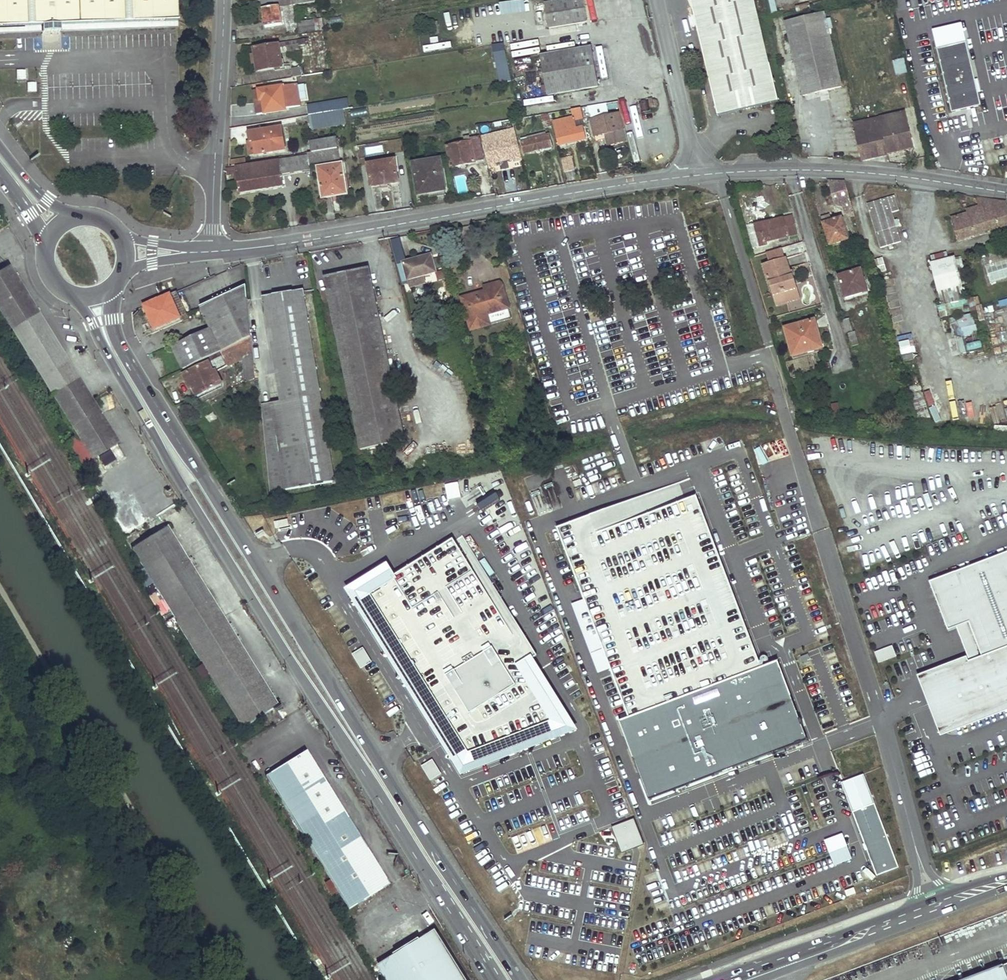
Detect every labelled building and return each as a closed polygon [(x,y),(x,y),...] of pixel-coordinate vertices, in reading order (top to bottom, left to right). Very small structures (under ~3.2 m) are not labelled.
[(19,26),(19,0),(0,0),(0,27),(19,26)] [(19,26),(41,25),(40,0),(19,0),(19,26)] [(41,25),(112,23),(112,0),(40,0),(41,25)] [(138,0),(116,0),(117,23),(139,22),(138,0)] [(176,0),(138,0),(139,22),(177,21),(176,0)] [(279,0),(261,0),(265,27),(283,24),(279,0)] [(583,0),(562,0),(545,3),(549,28),(587,22),(583,0)] [(754,0),(690,0),(718,115),(778,101),(754,0)] [(843,86),(826,13),(786,22),(803,96),(843,86)] [(315,31),(315,30),(313,20),(297,22),(299,33),(315,31)] [(279,47),(278,43),(251,47),(255,71),(282,67),(279,47)] [(966,43),(937,50),(952,113),(981,106),(966,43)] [(287,54),(300,52),(299,46),(299,44),(286,46),(287,54)] [(595,69),(592,48),(541,56),(545,77),(547,95),(552,94),(598,86),(595,69)] [(501,84),(512,82),(505,53),(494,55),(501,84)] [(302,76),(300,67),(292,68),(293,78),(302,76)] [(16,71),(16,81),(24,81),(24,71),(16,71)] [(296,85),(253,92),(256,114),(260,113),(260,115),(285,111),(284,106),(299,104),(296,85)] [(341,100),(333,102),(335,111),(342,110),(341,100)] [(308,116),(335,111),(333,102),(307,106),(308,116)] [(622,130),(618,114),(608,117),(607,111),(598,113),(598,111),(593,112),(592,105),(581,107),(584,119),(584,123),(590,121),(594,137),(605,134),(622,130)] [(584,119),(581,107),(571,109),(573,117),(554,122),(559,145),(585,140),(582,128),(576,129),(574,121),(584,119)] [(888,154),(914,149),(906,112),(904,113),(903,108),(895,110),(896,114),(880,117),(888,154)] [(350,110),(351,118),(367,117),(366,109),(350,110)] [(344,119),(342,110),(335,111),(336,120),(344,119)] [(336,120),(335,111),(308,116),(310,127),(314,126),(314,124),(336,120)] [(544,128),(551,126),(550,122),(548,115),(541,117),(544,128)] [(888,154),(880,117),(876,116),(854,121),(862,160),(888,154)] [(285,150),(282,127),(249,132),(250,140),(254,139),(256,154),(285,150)] [(513,130),(481,137),(487,165),(498,162),(505,160),(512,159),(512,162),(521,160),(513,130)] [(622,130),(605,134),(608,146),(627,141),(624,130),(622,130)] [(524,154),(551,148),(548,134),(546,135),(546,137),(543,137),(543,134),(533,136),(534,140),(528,141),(521,143),(524,154)] [(482,160),(478,137),(470,138),(469,135),(463,136),(464,143),(447,146),(451,167),(482,160)] [(338,148),(336,139),(310,142),(312,152),(338,148)] [(367,147),(368,155),(383,154),(382,146),(367,147)] [(339,159),(338,148),(312,152),(308,153),(308,154),(309,164),(339,159)] [(287,173),(310,169),(309,164),(308,154),(226,168),(227,175),(236,174),(239,193),(283,185),(281,174),(280,168),(286,168),(287,173)] [(575,172),(571,157),(561,159),(564,174),(575,172)] [(445,190),(441,159),(413,164),(418,194),(428,193),(445,190)] [(398,182),(395,160),(367,164),(371,187),(380,185),(390,183),(398,182)] [(505,160),(498,162),(499,165),(500,170),(507,168),(506,163),(505,160)] [(346,190),(342,164),(317,168),(321,199),(332,197),(332,193),(346,190)] [(853,210),(845,181),(829,181),(829,182),(832,193),(839,191),(842,199),(845,212),(853,210)] [(446,195),(445,190),(428,193),(428,198),(446,195)] [(842,199),(839,191),(832,193),(835,201),(842,199)] [(877,249),(901,243),(894,213),(899,212),(895,196),(866,203),(877,249)] [(1006,202),(976,197),(979,206),(966,209),(968,213),(951,219),(957,240),(1006,225),(1006,204),(1006,202)] [(246,221),(245,210),(240,211),(239,207),(234,209),(237,222),(246,221)] [(848,239),(842,218),(832,221),(830,215),(821,217),(830,245),(848,239)] [(798,235),(794,216),(748,226),(752,248),(767,245),(767,241),(798,235)] [(401,237),(392,238),(398,263),(404,262),(407,261),(401,237)] [(784,258),(781,249),(766,254),(769,263),(784,258)] [(864,258),(862,249),(856,251),(858,259),(864,258)] [(436,273),(432,255),(407,261),(404,262),(408,280),(436,273)] [(965,297),(954,257),(932,263),(942,303),(965,297)] [(789,271),(785,258),(784,258),(769,263),(763,265),(773,296),(783,292),(784,297),(799,293),(794,276),(791,277),(789,271)] [(983,266),(989,285),(1006,279),(1006,259),(983,266)] [(0,274),(0,309),(5,317),(30,358),(50,391),(75,432),(78,436),(68,443),(81,466),(92,459),(92,460),(118,444),(95,406),(91,401),(59,348),(33,306),(10,268),(0,274)] [(404,441),(369,268),(324,278),(360,450),(404,441)] [(863,278),(861,269),(838,276),(845,298),(864,292),(860,279),(863,278)] [(509,308),(501,282),(489,285),(491,290),(485,292),(462,298),(471,330),(490,325),(487,315),(509,308)] [(251,337),(247,287),(202,308),(209,323),(212,329),(200,334),(173,347),(183,370),(208,358),(220,352),(251,337)] [(335,482),(303,291),(264,298),(281,402),(271,404),(271,405),(263,406),(270,493),(335,482)] [(189,318),(178,292),(171,295),(180,318),(182,321),(189,318)] [(783,292),(773,296),(776,306),(800,298),(799,293),(784,297),(783,292)] [(180,318),(171,295),(144,306),(155,329),(180,318)] [(950,311),(968,308),(967,300),(949,304),(950,311)] [(512,319),(509,308),(487,315),(490,325),(512,319)] [(973,315),(958,318),(962,338),(977,335),(973,315)] [(858,329),(854,316),(842,321),(845,332),(858,329)] [(819,335),(815,320),(785,328),(792,356),(819,348),(816,336),(819,335)] [(212,329),(209,323),(198,328),(200,334),(212,329)] [(859,343),(855,331),(848,333),(851,345),(859,343)] [(255,377),(251,337),(220,352),(226,366),(242,359),(244,383),(255,377)] [(966,344),(967,351),(981,349),(980,341),(966,344)] [(226,366),(220,352),(208,358),(210,362),(214,372),(226,366)] [(214,372),(210,362),(183,375),(188,385),(190,384),(192,388),(197,397),(221,386),(214,372)] [(227,376),(228,385),(237,384),(236,375),(227,376)] [(984,425),(1006,423),(1006,408),(983,409),(984,425)] [(931,423),(927,410),(913,414),(917,427),(931,423)] [(756,455),(762,465),(767,461),(761,452),(756,455)] [(690,478),(636,498),(643,516),(696,496),(690,478)] [(762,668),(696,496),(643,516),(636,498),(557,529),(584,600),(610,669),(629,718),(619,722),(649,801),(808,741),(778,662),(762,668)] [(168,527),(133,549),(177,622),(176,623),(241,729),(278,707),(168,527)] [(461,533),(455,537),(531,657),(537,653),(461,533)] [(455,537),(398,573),(394,568),(357,591),(469,767),(568,727),(526,661),(531,657),(455,537)] [(929,582),(948,631),(957,628),(969,623),(982,657),(970,662),(969,662),(939,673),(958,722),(1006,704),(1006,552),(929,582)] [(610,669),(584,600),(572,604),(598,674),(610,669)] [(969,623),(957,628),(970,662),(982,657),(969,623)] [(351,653),(361,668),(371,661),(362,646),(351,653)] [(875,652),(879,663),(896,656),(892,646),(875,652)] [(918,676),(941,737),(1006,711),(1006,704),(958,722),(939,673),(969,662),(967,657),(918,676)] [(200,668),(195,671),(200,681),(205,678),(200,668)] [(307,751),(266,776),(349,910),(389,885),(307,751)] [(421,765),(431,780),(441,774),(432,759),(421,765)] [(842,783),(852,812),(874,804),(863,775),(842,783)] [(898,868),(874,804),(852,812),(877,876),(898,868)] [(644,844),(634,818),(613,826),(623,852),(644,844)] [(530,831),(512,840),(516,849),(534,840),(530,831)] [(844,834),(827,841),(836,865),(854,859),(844,834)] [(384,964),(394,979),(465,979),(435,932),(384,964)] [(378,967),(386,979),(394,979),(384,964),(378,967)] [(992,968),(962,979),(996,979),(992,968)]
